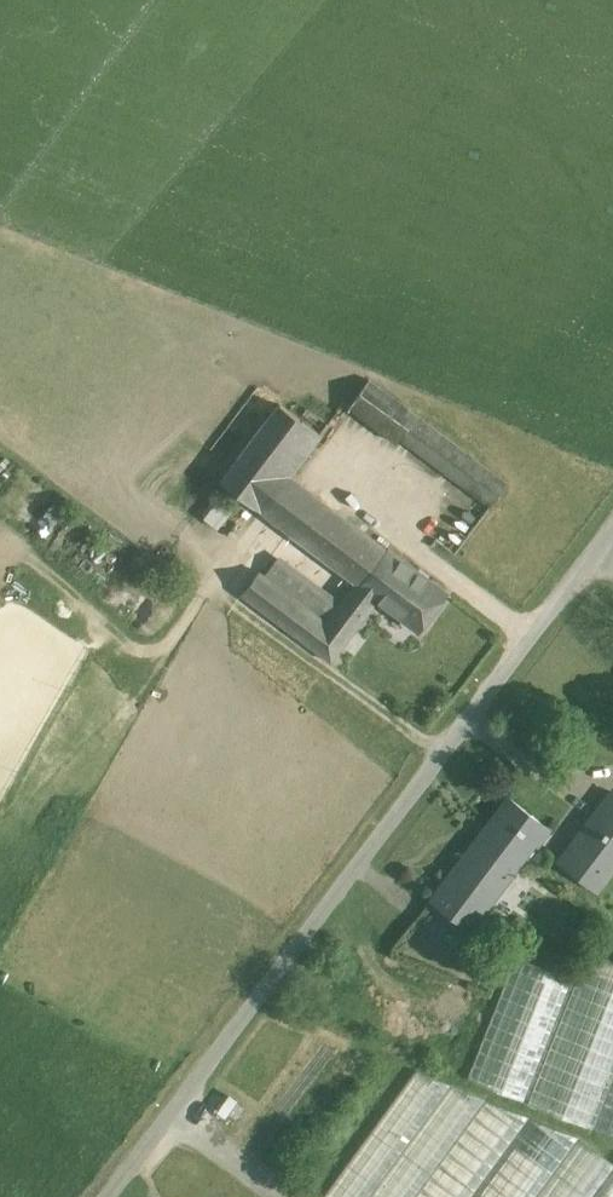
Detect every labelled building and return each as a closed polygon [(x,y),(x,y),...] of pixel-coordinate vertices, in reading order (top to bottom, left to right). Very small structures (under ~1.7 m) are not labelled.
[(416,409),(368,373),(347,401),(395,437),(398,433),(416,409)] [(280,401),(222,479),(262,509),(289,472),(320,430),(280,401)] [(435,423),(416,409),(398,433),(417,448),(435,423)] [(488,462),(435,423),(417,448),(470,486),(488,462)] [(508,477),(488,462),(470,486),(490,501),(508,477)] [(315,491),(289,472),(262,509),(288,528),(315,491)] [(37,487),(17,517),(43,534),(63,504),(37,487)] [(415,564),(315,491),(288,528),(356,579),(379,595),(387,601),(415,564)] [(448,589),(415,564),(387,601),(420,626),(448,589)] [(330,615),(263,566),(246,589),(335,655),(379,595),(356,579),(330,615)] [(608,796),(588,822),(612,840),(612,800),(608,796)] [(507,802),(432,901),(470,930),(545,831),(507,802)] [(588,822),(559,860),(597,889),(612,867),(612,840),(588,822)] [(590,1128),(612,1071),(612,962),(611,961),(587,951),(575,979),(525,1102),(590,1128)] [(468,1079),(525,1102),(575,979),(518,956),(468,1079)] [(328,1196),(407,1196),(478,1098),(416,1073),(328,1196)] [(612,1137),(612,1083),(594,1130),(612,1137)] [(415,1196),(470,1196),(527,1118),(484,1100),(415,1196)] [(580,1137),(527,1118),(470,1196),(536,1196),(580,1137)] [(612,1173),(612,1161),(580,1137),(536,1196),(595,1196),(612,1173)] [(602,1196),(612,1196),(612,1182),(602,1196)]
